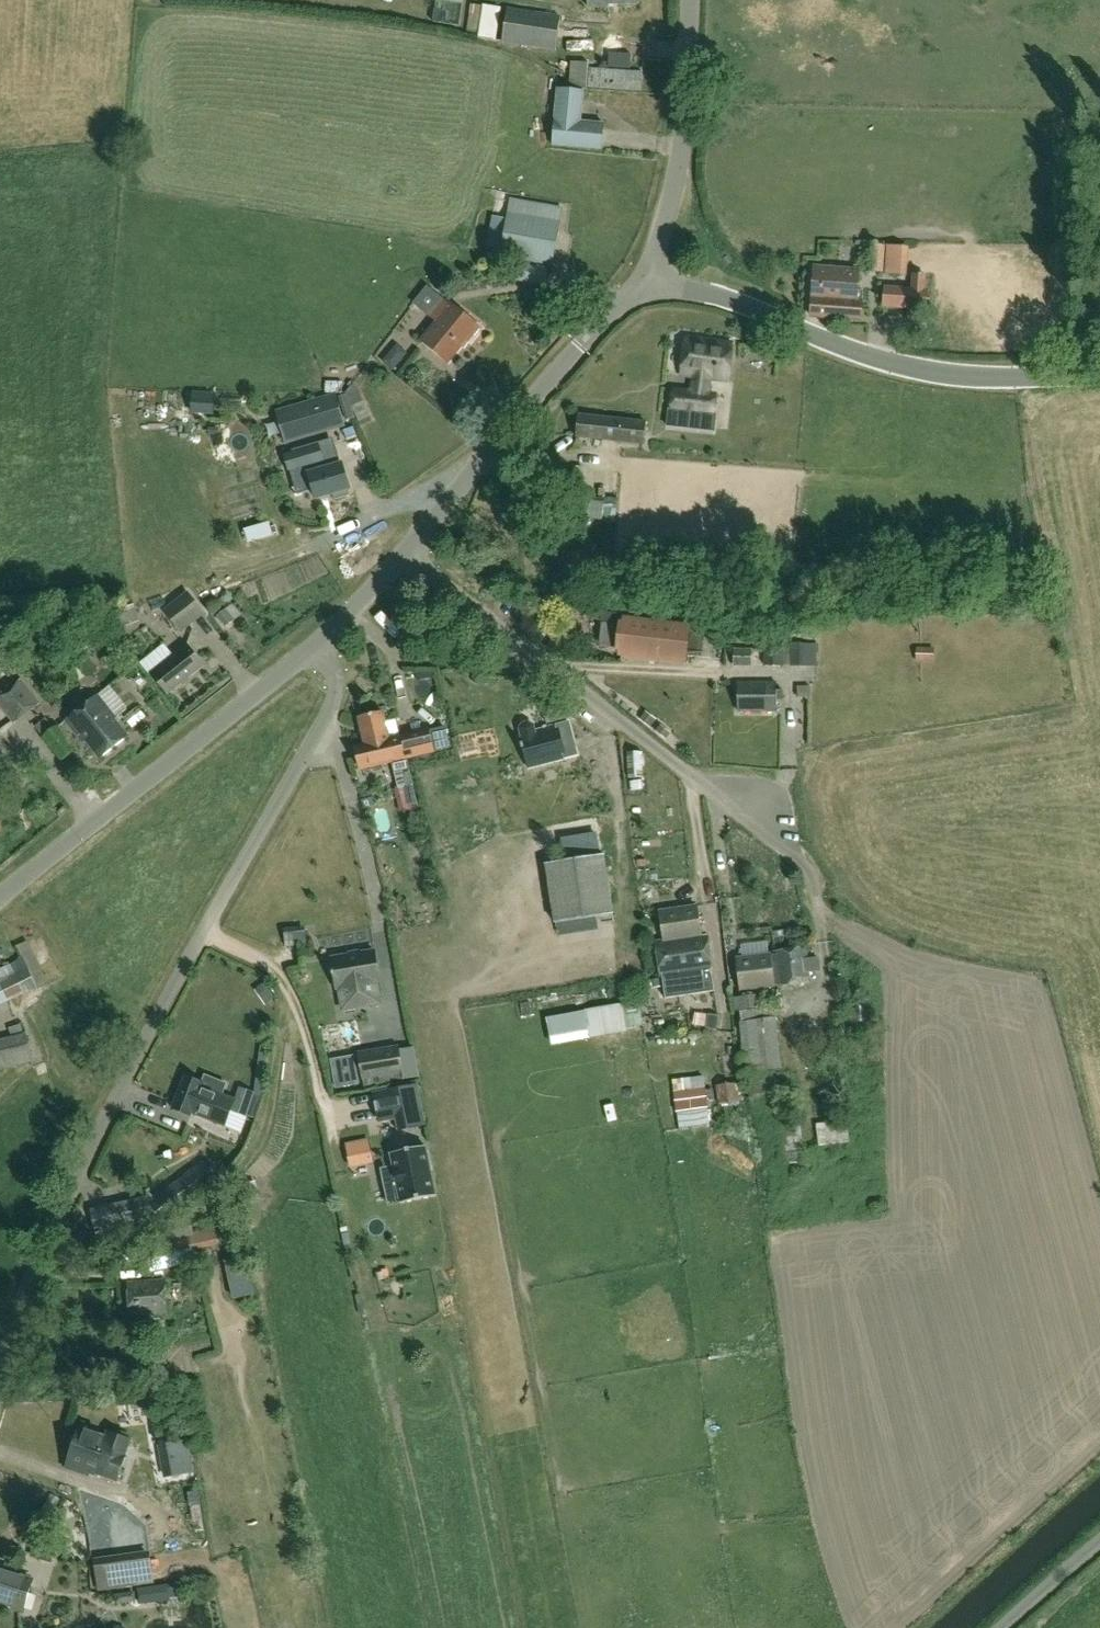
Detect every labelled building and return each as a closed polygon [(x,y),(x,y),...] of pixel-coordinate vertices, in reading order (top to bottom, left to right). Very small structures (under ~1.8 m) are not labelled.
[(495,40),(501,8),(483,5),(483,6),(470,4),(466,31),(478,33),(478,37),(495,40)] [(560,16),(507,8),(502,43),(555,51),(560,16)] [(610,88),(641,89),(642,73),(630,72),(631,54),(609,53),(608,71),(589,70),(588,87),(610,88)] [(571,61),(569,88),(588,89),(589,63),(571,61)] [(582,121),(584,91),(557,88),(552,146),(602,150),(605,123),(582,121)] [(552,266),(562,208),(510,199),(506,219),(492,216),(487,246),(502,249),(500,257),(552,266)] [(865,244),(862,272),(882,274),(884,246),(865,244)] [(886,245),(885,275),(907,276),(908,246),(886,245)] [(545,286),(549,268),(520,262),(516,280),(545,286)] [(815,268),(811,316),(860,320),(862,292),(857,291),(859,271),(815,268)] [(928,291),(925,291),(927,275),(912,274),(910,290),(885,288),(883,308),(926,311),(928,291)] [(480,329),(452,306),(427,285),(412,304),(437,324),(422,342),(447,362),(464,340),(468,343),(480,329)] [(673,392),(671,411),(675,412),(674,419),(710,422),(710,416),(713,417),(715,395),(709,395),(711,379),(728,382),(732,344),(685,339),(680,375),(693,377),(691,393),(673,392)] [(401,361),(390,352),(383,361),(394,370),(401,361)] [(343,381),(325,381),(325,393),(343,393),(343,381)] [(346,392),(360,427),(372,421),(355,383),(346,392)] [(216,392),(191,392),(191,398),(175,400),(177,413),(195,410),(195,408),(216,408),(216,392)] [(305,448),(360,431),(354,414),(347,416),(345,412),(326,418),(324,412),(322,412),(320,405),(296,412),(300,425),(298,426),(305,448)] [(647,420),(578,414),(576,439),(645,445),(647,420)] [(292,440),(293,461),(303,460),(302,439),(292,440)] [(332,494),(333,499),(346,495),(344,490),(349,489),(342,465),(330,468),(326,455),(308,461),(312,473),(309,474),(316,499),(332,494)] [(557,474),(556,486),(573,489),(575,476),(557,474)] [(118,619),(136,611),(128,591),(110,599),(118,619)] [(187,591),(162,611),(181,634),(205,614),(187,591)] [(534,610),(568,616),(570,609),(550,606),(550,604),(535,601),(534,610)] [(225,627),(234,620),(225,609),(217,616),(225,627)] [(683,660),(683,656),(721,660),(724,632),(686,628),(625,621),(622,653),(683,660)] [(556,632),(548,647),(561,654),(570,640),(556,632)] [(908,649),(927,648),(927,635),(908,636),(908,649)] [(819,666),(819,642),(791,643),(791,666),(819,666)] [(152,673),(168,694),(204,666),(187,645),(152,673)] [(785,667),(785,647),(763,648),(764,668),(785,667)] [(733,649),(733,666),(752,667),(753,649),(733,649)] [(22,679),(0,696),(0,724),(8,717),(14,724),(41,702),(22,679)] [(739,711),(775,711),(775,683),(739,683),(739,711)] [(98,695),(66,721),(83,743),(85,741),(99,759),(127,737),(114,720),(116,718),(98,695)] [(567,698),(542,705),(547,722),(571,715),(567,698)] [(354,746),(360,767),(432,752),(427,730),(389,738),(383,711),(356,718),(363,744),(354,746)] [(35,727),(61,762),(76,750),(59,726),(54,729),(46,719),(35,727)] [(529,768),(565,758),(577,755),(573,742),(569,723),(536,732),(534,725),(528,722),(522,724),(519,729),(529,768)] [(482,734),(466,734),(466,751),(482,751),(482,734)] [(627,753),(628,779),(644,778),(643,753),(627,753)] [(391,764),(398,789),(414,785),(408,760),(391,764)] [(360,793),(363,806),(374,804),(371,790),(360,793)] [(11,829),(8,803),(0,804),(0,831),(11,829)] [(545,864),(554,922),(614,913),(605,854),(545,864)] [(696,906),(659,912),(664,941),(655,943),(661,978),(662,978),(665,999),(714,992),(711,970),(713,970),(707,935),(701,936),(696,906)] [(778,988),(810,984),(808,973),(819,971),(817,958),(807,960),(805,948),(774,952),(774,955),(770,956),(770,955),(741,959),(745,990),(778,986),(778,988)] [(331,958),(334,972),(332,972),(333,975),(334,975),(337,989),(340,988),(342,1003),(362,999),(363,1006),(380,1004),(376,982),(380,981),(375,951),(331,958)] [(37,987),(22,957),(0,968),(0,1005),(37,987)] [(274,993),(268,983),(256,991),(263,1000),(274,993)] [(782,1068),(775,1006),(765,1007),(763,994),(733,997),(734,1011),(737,1011),(743,1072),(782,1068)] [(638,1001),(622,1004),(626,1028),(642,1025),(638,1001)] [(587,1022),(590,1036),(627,1029),(626,1028),(622,1004),(622,1003),(585,1009),(587,1022)] [(706,1028),(716,1030),(719,1016),(708,1014),(706,1028)] [(0,1039),(0,1070),(34,1061),(26,1032),(0,1039)] [(397,1047),(359,1053),(364,1088),(418,1079),(413,1046),(398,1048),(397,1047)] [(353,1056),(331,1060),(336,1089),(358,1085),(353,1056)] [(186,1076),(172,1109),(191,1117),(192,1113),(225,1127),(231,1112),(246,1117),(255,1092),(239,1087),(235,1098),(223,1093),(227,1083),(204,1073),(200,1082),(186,1076)] [(776,1098),(772,1073),(747,1077),(751,1102),(776,1098)] [(740,1101),(738,1083),(717,1085),(718,1104),(740,1101)] [(710,1127),(704,1084),(673,1089),(679,1131),(710,1127)] [(395,1117),(397,1130),(425,1124),(417,1085),(373,1094),(378,1120),(395,1117)] [(804,1165),(800,1118),(777,1120),(781,1167),(804,1165)] [(850,1142),(846,1119),(815,1124),(819,1147),(850,1142)] [(345,1144),(350,1167),(373,1162),(368,1139),(345,1144)] [(389,1154),(392,1167),(381,1169),(389,1205),(400,1203),(436,1195),(426,1147),(389,1154)] [(191,1200),(218,1179),(203,1159),(176,1181),(191,1200)] [(193,1253),(189,1232),(144,1242),(148,1263),(193,1253)] [(226,1263),(234,1299),(253,1295),(245,1259),(226,1263)] [(167,1315),(164,1280),(128,1283),(130,1318),(167,1315)] [(164,1344),(145,1347),(147,1360),(166,1357),(164,1344)] [(124,1456),(130,1439),(109,1432),(107,1436),(80,1427),(68,1462),(118,1479),(126,1456),(124,1456)] [(192,1471),(187,1441),(159,1446),(165,1476),(192,1471)] [(149,1550),(93,1558),(98,1591),(154,1583),(149,1550)] [(14,1605),(13,1609),(23,1612),(33,1581),(24,1578),(25,1577),(0,1569),(0,1601),(14,1605)] [(139,1603),(154,1602),(152,1586),(137,1588),(139,1603)]
